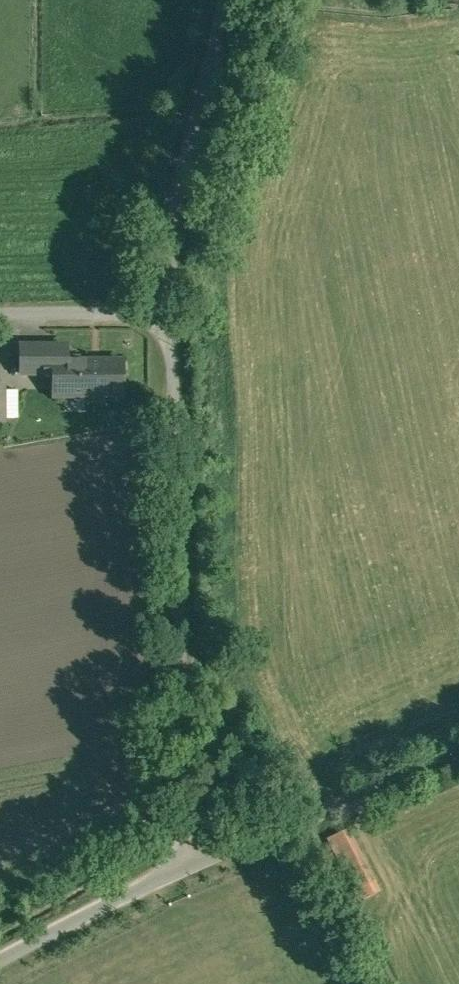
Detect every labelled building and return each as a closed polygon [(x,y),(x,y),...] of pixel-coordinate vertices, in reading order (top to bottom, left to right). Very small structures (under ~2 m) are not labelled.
[(152,205),(144,204),(143,215),(151,216),(152,205)] [(121,363),(80,363),(80,360),(66,360),(66,349),(20,349),(20,377),(53,377),(53,400),(122,399),(121,363)] [(0,387),(0,423),(5,423),(5,419),(18,419),(18,391),(4,391),(5,387),(0,387)] [(325,838),(357,902),(381,890),(349,826),(325,838)]
